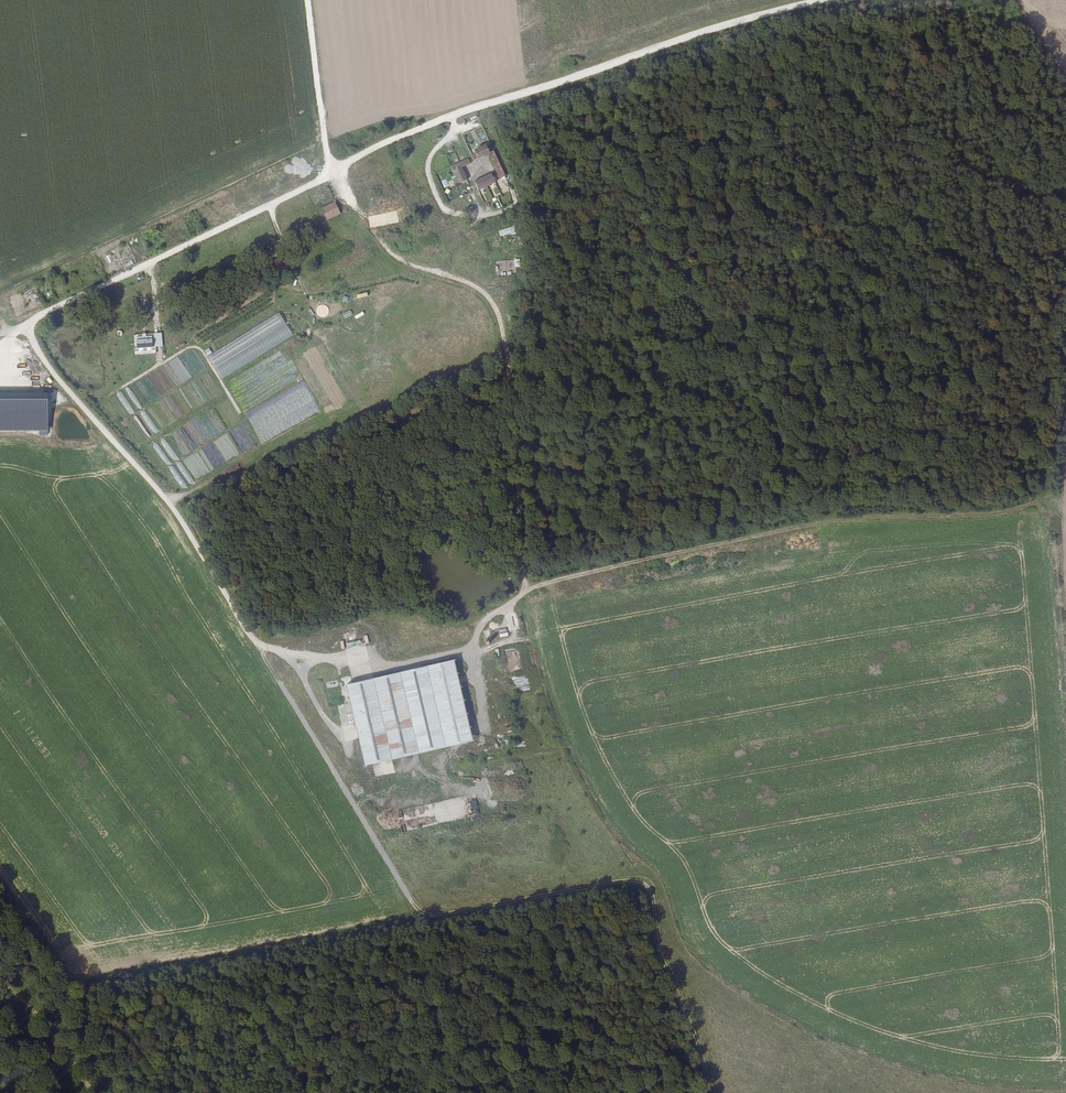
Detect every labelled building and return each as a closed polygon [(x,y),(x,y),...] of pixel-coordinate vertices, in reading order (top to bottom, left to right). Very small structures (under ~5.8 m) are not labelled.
[(475,162),(489,155),(502,181),(508,178),(494,149),(488,151),(487,147),(475,153),(477,156),(473,158),(475,162)] [(457,178),(454,180),(456,184),(467,179),(462,168),(470,164),(468,160),(452,167),(457,178)] [(493,174),(476,182),(478,189),(496,181),(493,174)] [(336,202),(323,209),(329,220),(341,213),(336,202)] [(500,237),(517,233),(515,226),(498,230),(500,237)] [(332,313),(327,305),(318,310),(323,318),(332,313)] [(213,365),(282,329),(287,339),(293,336),(281,314),(211,351),(209,347),(205,350),(213,365)] [(162,333),(134,334),(135,348),(156,347),(156,348),(163,348),(162,333)] [(219,373),(223,378),(228,374),(223,369),(219,373)] [(506,628),(498,630),(500,638),(509,636),(506,628)] [(471,740),(454,662),(360,682),(361,687),(366,709),(353,711),(364,763),(471,740)] [(519,693),(531,689),(525,673),(513,678),(519,693)] [(339,680),(323,684),(324,691),(341,687),(339,680)] [(348,685),(353,711),(366,709),(361,687),(360,682),(348,685)] [(499,733),(493,739),(497,744),(503,738),(499,733)] [(494,816),(503,814),(501,807),(492,809),(494,816)] [(403,814),(407,828),(424,824),(420,810),(403,814)]
